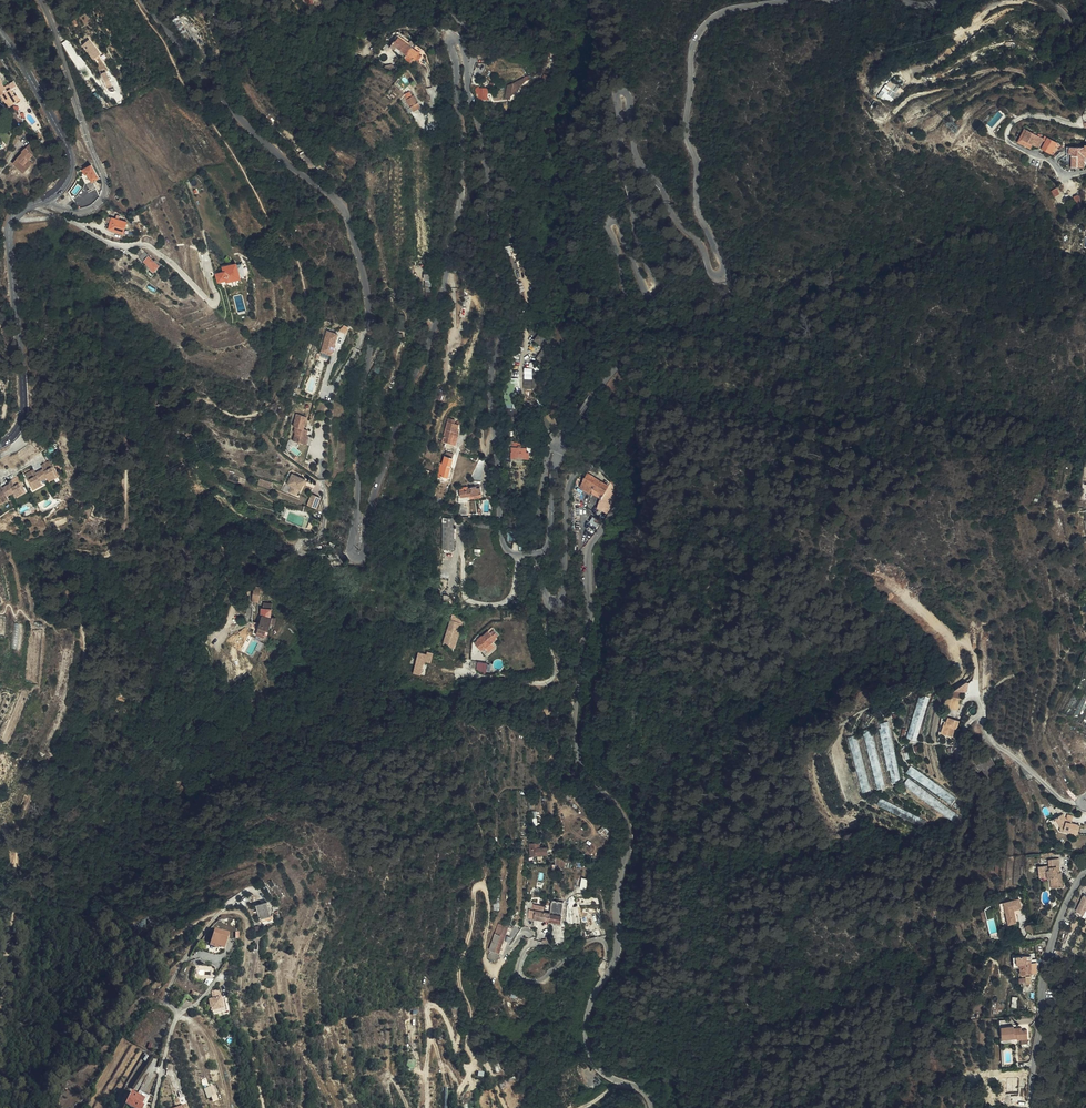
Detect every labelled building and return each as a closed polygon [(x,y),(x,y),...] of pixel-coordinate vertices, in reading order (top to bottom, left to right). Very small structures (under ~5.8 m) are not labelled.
[(392,43),(407,54),(412,47),(408,44),(398,37),(395,41),(394,40),(392,43)] [(100,53),(90,40),(83,46),(93,59),(100,53)] [(394,49),(387,43),(384,47),(391,53),(394,49)] [(404,58),(411,63),(414,60),(415,60),(420,53),(412,47),(407,54),(404,58)] [(107,73),(103,74),(107,85),(111,84),(107,73)] [(521,83),(521,82),(519,79),(512,82),(513,91),(521,83)] [(892,102),(904,90),(892,79),(878,94),(885,101),(888,98),(892,102)] [(10,87),(0,94),(8,106),(18,99),(10,87)] [(409,91),(402,96),(413,112),(422,106),(414,95),(412,96),(409,91)] [(413,112),(402,96),(399,98),(410,114),(413,112)] [(1025,129),(1020,139),(1034,146),(1035,145),(1040,147),(1044,140),(1025,129)] [(1034,146),(1020,139),(1018,143),(1031,150),(1034,146)] [(1053,156),(1059,146),(1057,145),(1057,144),(1050,140),(1048,143),(1046,142),(1042,150),(1053,156)] [(27,158),(36,149),(28,143),(22,150),(23,151),(12,163),(23,172),(31,162),(27,158)] [(1072,149),(1072,151),(1070,152),(1070,159),(1073,159),(1073,169),(1085,169),(1085,159),(1085,146),(1085,149),(1072,149)] [(99,178),(99,177),(92,165),(84,169),(88,175),(93,183),(99,178)] [(52,188),(55,185),(52,181),(46,187),(49,190),(52,188)] [(1062,195),(1059,189),(1053,191),(1056,198),(1062,195)] [(1085,211),(1081,195),(1075,197),(1078,207),(1079,206),(1081,213),(1085,211)] [(112,218),(110,223),(109,229),(117,231),(118,226),(120,221),(112,218)] [(504,249),(515,270),(520,267),(513,255),(518,253),(514,244),(504,249)] [(154,272),(160,264),(148,255),(149,254),(145,251),(140,258),(151,267),(150,268),(154,272)] [(202,271),(199,262),(194,264),(197,273),(202,271)] [(239,277),(236,264),(224,268),(225,273),(218,275),(219,280),(227,279),(227,280),(239,277)] [(427,299),(434,299),(433,289),(426,289),(427,299)] [(397,315),(398,330),(406,330),(405,315),(397,315)] [(336,335),(324,332),(319,353),(330,356),(336,335)] [(533,349),(523,342),(510,363),(514,365),(514,364),(516,366),(524,353),(528,356),(533,349)] [(539,361),(546,349),(541,346),(534,357),(539,361)] [(448,379),(451,368),(443,366),(440,378),(448,379)] [(534,388),(533,368),(525,368),(525,389),(534,388)] [(437,398),(443,400),(446,393),(439,391),(437,398)] [(292,442),(303,444),(305,437),(303,436),(304,430),(302,430),(305,417),(294,415),(291,427),(295,428),(292,442)] [(455,446),(457,438),(460,426),(448,423),(443,443),(447,444),(455,446)] [(531,459),(531,453),(528,453),(528,448),(522,448),(522,449),(512,449),(512,459),(531,459)] [(446,453),(443,464),(445,465),(451,466),(454,455),(446,453)] [(482,481),(485,458),(481,457),(471,480),(482,481)] [(52,474),(58,471),(51,459),(41,465),(42,467),(36,470),(34,468),(25,474),(31,485),(36,483),(37,485),(42,482),(41,480),(48,476),(49,479),(54,476),(52,474)] [(441,477),(448,479),(451,466),(445,465),(444,467),(441,477)] [(60,475),(58,471),(52,474),(54,476),(49,479),(50,480),(60,475)] [(581,487),(602,499),(609,485),(595,477),(588,473),(581,487)] [(609,485),(611,481),(597,473),(595,477),(609,485)] [(3,496),(4,497),(9,494),(6,490),(13,487),(17,495),(22,493),(20,490),(26,487),(19,474),(9,480),(10,482),(4,485),(2,481),(0,482),(0,497),(3,496)] [(292,486),(298,488),(300,489),(302,485),(303,482),(304,479),(291,475),(287,484),(292,486)] [(260,478),(259,484),(271,487),(272,481),(260,478)] [(599,509),(609,514),(612,511),(613,508),(616,504),(617,501),(617,497),(618,494),(617,491),(616,487),(614,484),(612,481),(611,481),(609,485),(602,499),(599,505),(600,506),(599,509)] [(296,495),(298,488),(292,486),(289,492),(296,495)] [(482,493),(481,488),(477,488),(477,486),(471,487),(472,488),(468,489),(468,490),(468,496),(482,493)] [(28,491),(26,487),(20,490),(22,493),(17,495),(18,497),(28,491)] [(467,505),(468,496),(468,490),(460,492),(461,498),(458,498),(459,503),(462,503),(461,513),(471,514),(471,505),(467,505)] [(316,508),(320,498),(312,495),(308,505),(316,508)] [(493,526),(494,523),(492,523),(492,518),(477,517),(476,525),(493,526)] [(590,525),(599,528),(602,520),(592,517),(590,525)] [(454,549),(454,518),(443,518),(443,549),(454,549)] [(274,623),(275,619),(271,618),(272,608),(262,608),(261,615),(262,615),(257,635),(264,637),(267,629),(269,630),(271,623),(274,623)] [(456,648),(464,618),(453,615),(444,644),(456,648)] [(218,629),(205,636),(212,644),(222,635),(218,629)] [(488,630),(481,636),(482,637),(478,641),(477,640),(474,643),(480,650),(483,647),(485,648),(491,642),(495,638),(494,637),(498,634),(493,629),(489,632),(488,630)] [(494,645),(491,642),(485,648),(488,651),(494,645)] [(415,672),(422,673),(424,660),(431,661),(432,651),(426,650),(425,653),(418,651),(415,672)] [(424,660),(422,673),(429,674),(431,661),(424,660)] [(487,672),(489,662),(479,661),(477,670),(487,672)] [(918,738),(931,698),(921,695),(908,736),(918,738)] [(967,700),(960,698),(959,698),(958,704),(956,711),(964,713),(967,700)] [(951,728),(949,728),(945,737),(956,741),(960,732),(961,733),(964,725),(954,720),(951,728)] [(902,781),(891,721),(882,723),(894,783),(902,781)] [(887,786),(872,728),(864,730),(879,788),(887,786)] [(873,785),(860,734),(851,736),(864,787),(873,785)] [(974,761),(979,770),(983,768),(987,776),(998,770),(989,753),(974,761)] [(951,803),(956,796),(912,765),(908,772),(951,803)] [(906,785),(949,817),(954,810),(910,778),(906,785)] [(581,805),(585,802),(579,797),(576,800),(581,805)] [(1077,834),(1080,822),(1067,819),(1069,818),(1064,812),(1057,817),(1060,825),(1064,825),(1062,832),(1068,833),(1069,831),(1077,834)] [(529,843),(529,845),(530,856),(535,856),(536,856),(536,855),(547,854),(547,848),(539,849),(539,844),(539,843),(529,843)] [(1048,859),(1049,865),(1057,864),(1058,872),(1060,872),(1058,858),(1048,859)] [(1057,864),(1049,865),(1038,866),(1039,877),(1044,877),(1047,876),(1047,878),(1050,878),(1054,878),(1055,888),(1063,887),(1061,872),(1060,872),(1058,872),(1057,864)] [(1084,898),(1076,915),(1083,918),(1085,912),(1085,899),(1084,898)] [(1014,910),(1021,908),(1019,899),(1000,904),(1002,913),(1006,912),(1009,925),(1017,923),(1014,910)] [(271,916),(267,903),(257,906),(261,919),(271,916)] [(550,913),(549,922),(560,923),(563,908),(556,907),(551,906),(550,913)] [(527,919),(549,922),(550,913),(528,911),(527,919)] [(1085,912),(1083,918),(1076,915),(1075,918),(1085,923),(1085,912)] [(496,924),(488,951),(497,954),(505,927),(496,924)] [(225,949),(229,934),(222,932),(222,933),(214,931),(210,946),(215,948),(215,946),(225,949)] [(1019,976),(1032,975),(1032,964),(1028,964),(1028,962),(1028,957),(1016,958),(1016,964),(1020,964),(1020,968),(1019,968),(1019,976)] [(221,998),(221,996),(210,999),(212,1010),(214,1009),(214,1013),(227,1010),(224,997),(221,998)] [(1027,1041),(1027,1032),(1022,1032),(1022,1029),(1015,1029),(1015,1027),(1002,1026),(1002,1039),(1015,1039),(1015,1037),(1018,1038),(1018,1041),(1021,1041),(1027,1041)] [(407,1067),(415,1068),(417,1059),(409,1058),(407,1067)] [(219,1098),(214,1084),(205,1088),(208,1097),(212,1096),(214,1100),(219,1098)] [(148,1097),(139,1092),(137,1096),(131,1093),(125,1104),(131,1107),(142,1107),(148,1097)]
